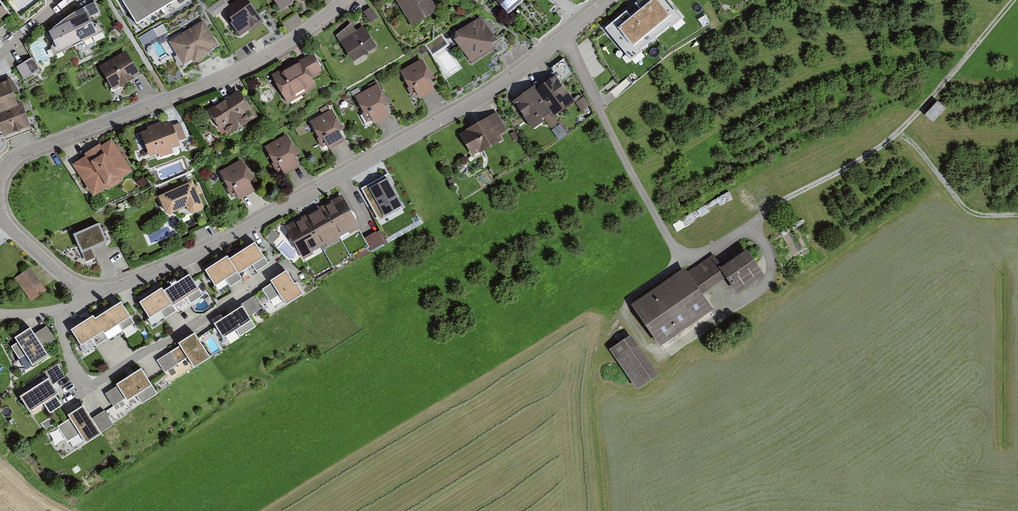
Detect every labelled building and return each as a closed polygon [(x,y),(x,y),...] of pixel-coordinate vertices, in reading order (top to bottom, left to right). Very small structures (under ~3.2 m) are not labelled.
[(137,24),(176,0),(122,0),(137,24)] [(262,19),(248,0),(237,0),(224,9),(232,20),(231,24),(240,35),(262,19)] [(277,9),(289,0),(271,0),(277,9)] [(408,25),(433,10),(427,0),(393,0),(408,25)] [(505,11),(518,0),(496,0),(505,11)] [(631,60),(682,18),(668,0),(638,0),(605,28),(631,60)] [(71,16),(50,30),(61,51),(97,35),(84,8),(71,16)] [(363,13),(371,25),(378,21),(371,9),(363,13)] [(480,18),(456,35),(454,43),(471,64),(494,52),(496,51),(497,43),(495,39),(480,18)] [(212,52),(210,49),(218,44),(203,20),(168,41),(183,65),(192,60),(194,63),(212,52)] [(351,25),(336,38),(353,64),(376,49),(362,27),(356,32),(351,25)] [(499,59),(512,50),(502,34),(495,39),(497,43),(496,51),(494,52),(499,59)] [(427,46),(433,55),(450,44),(443,35),(427,46)] [(99,68),(113,92),(139,76),(125,53),(99,68)] [(307,55),(268,76),(282,102),(309,87),(304,78),(316,72),(307,55)] [(32,59),(16,68),(24,81),(40,72),(32,59)] [(421,61),(396,72),(404,89),(405,89),(408,95),(412,94),(415,101),(431,94),(424,79),(428,77),(421,61)] [(529,86),(509,99),(526,125),(544,113),(547,118),(570,102),(551,74),(531,88),(529,86)] [(0,84),(0,135),(20,130),(13,104),(9,105),(3,83),(0,84)] [(376,86),(351,97),(359,115),(360,114),(363,121),(367,119),(370,126),(386,119),(379,104),(383,102),(376,86)] [(252,118),(234,90),(200,111),(213,131),(219,127),(224,135),(252,118)] [(934,121),(947,107),(939,100),(926,114),(934,121)] [(322,149),(327,146),(330,152),(345,144),(339,133),(343,131),(332,111),(309,123),(318,139),(317,140),(322,149)] [(493,112),(457,132),(470,155),(506,135),(493,112)] [(164,122),(133,133),(142,157),(149,155),(151,159),(167,154),(165,148),(172,146),(171,142),(182,139),(177,123),(166,127),(164,122)] [(284,135),(259,147),(267,164),(268,164),(271,170),(275,169),(279,176),(294,169),(287,154),(291,152),(284,135)] [(93,196),(107,187),(108,190),(123,180),(122,178),(132,171),(111,139),(101,145),(100,143),(84,153),(86,155),(72,164),(93,196)] [(241,161),(216,173),(224,190),(225,190),(228,196),(232,195),(235,202),(251,195),(244,180),(248,178),(241,161)] [(401,208),(389,186),(394,183),(389,173),(361,188),(379,220),(401,208)] [(187,207),(189,212),(193,214),(202,209),(204,205),(193,181),(158,196),(165,213),(170,214),(187,207)] [(340,234),(359,224),(342,193),(323,203),(340,234)] [(340,234),(323,203),(304,214),(322,245),(340,234)] [(303,255),(322,245),(304,214),(285,225),(303,255)] [(92,226),(70,234),(80,262),(89,259),(85,249),(99,244),(92,226)] [(371,248),(382,242),(376,232),(365,238),(371,248)] [(239,272),(252,263),(256,269),(269,261),(256,241),(230,257),(239,272)] [(680,271),(626,305),(653,345),(705,312),(695,297),(721,280),(731,296),(760,277),(743,251),(718,266),(711,255),(682,274),(680,271)] [(239,272),(230,257),(228,254),(205,269),(207,272),(215,284),(226,277),(230,284),(242,276),(239,272)] [(15,277),(31,299),(46,288),(30,266),(15,277)] [(297,282),(295,283),(286,270),(271,280),(272,282),(262,289),(269,300),(279,293),(286,304),(304,292),(297,282)] [(191,301),(203,293),(190,272),(164,289),(174,303),(187,295),(191,301)] [(163,286),(140,300),(150,315),(160,309),(164,316),(177,308),(174,303),(164,289),(163,286)] [(249,315),(261,307),(253,296),(241,303),(242,304),(249,315)] [(95,317),(105,331),(118,322),(122,329),(135,320),(121,300),(95,317)] [(242,304),(214,323),(223,337),(236,329),(240,335),(255,324),(249,315),(242,304)] [(93,314),(71,329),(81,344),(92,337),(96,344),(108,336),(105,331),(95,317),(93,314)] [(35,332),(43,345),(55,338),(47,324),(35,332)] [(35,332),(30,325),(15,335),(17,339),(11,344),(19,357),(26,352),(33,363),(49,353),(43,345),(35,332)] [(194,366),(211,355),(195,331),(178,342),(180,344),(170,350),(178,362),(187,356),(194,366)] [(628,336),(607,350),(631,388),(652,375),(628,336)] [(164,371),(178,362),(170,350),(156,359),(164,371)] [(48,375),(53,373),(56,379),(66,374),(62,363),(46,370),(48,375)] [(142,401),(157,391),(141,366),(116,383),(117,384),(125,396),(127,399),(136,393),(142,401)] [(48,376),(19,395),(29,411),(43,402),(50,412),(62,404),(55,394),(58,392),(48,376)] [(125,396),(117,384),(105,393),(113,405),(125,396)] [(92,418),(83,405),(68,415),(70,419),(58,427),(67,441),(80,433),(86,442),(102,432),(92,418)] [(92,418),(102,432),(114,424),(105,410),(92,418)]
